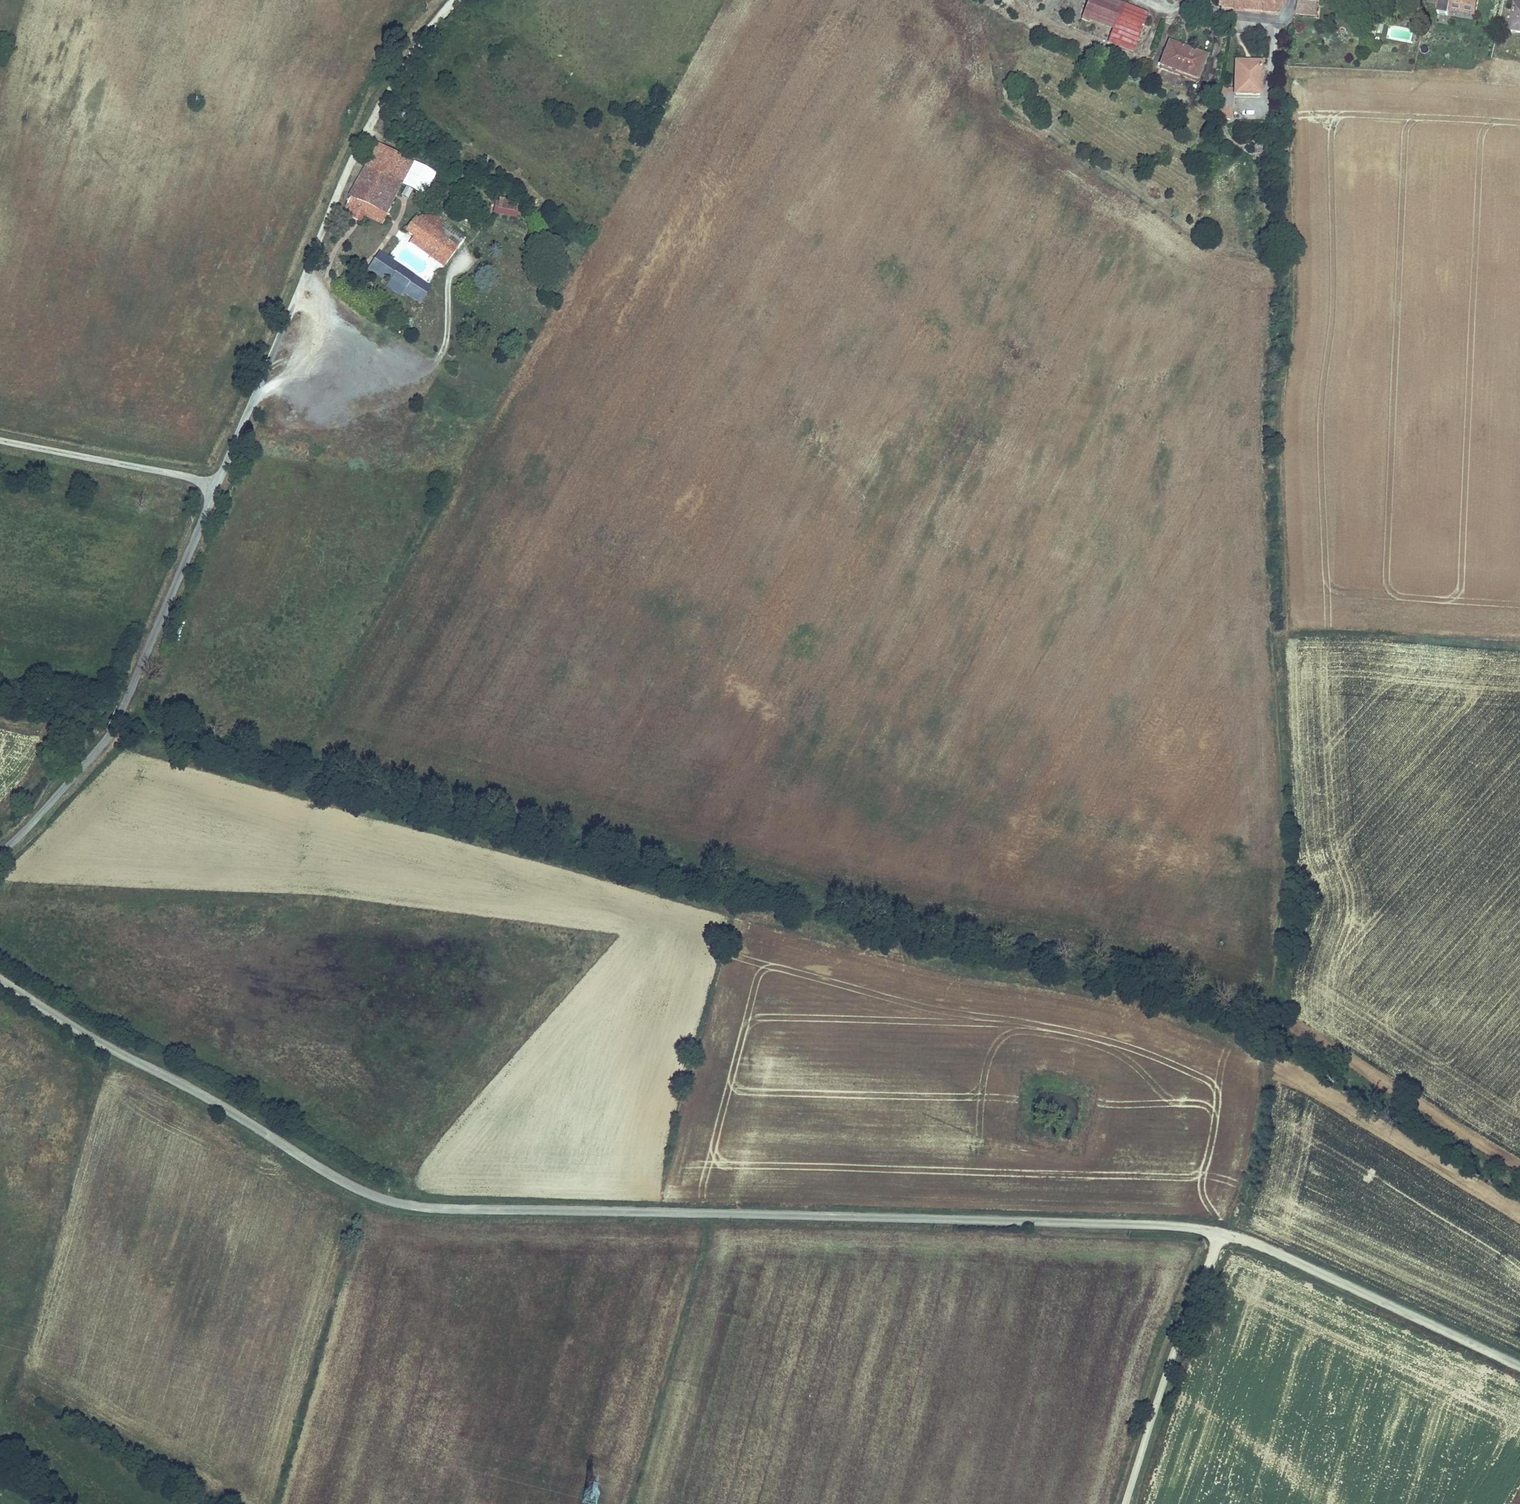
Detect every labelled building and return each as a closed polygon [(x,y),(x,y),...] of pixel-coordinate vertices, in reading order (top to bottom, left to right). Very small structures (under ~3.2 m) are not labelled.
[(1104,0),(1089,0),(1080,22),(1111,34),(1107,46),(1132,55),(1147,17),(1104,0)] [(1221,10),(1279,14),(1279,9),(1284,5),(1286,0),(1222,0),(1221,10)] [(1477,0),(1438,0),(1437,5),(1449,6),(1447,16),(1474,20),(1477,0)] [(1507,36),(1519,38),(1519,0),(1513,0),(1507,36)] [(1317,19),(1317,7),(1296,5),(1293,17),(1317,19)] [(1447,16),(1449,6),(1437,5),(1435,20),(1446,21),(1447,16)] [(1207,59),(1168,44),(1157,70),(1196,85),(1207,59)] [(1261,64),(1233,62),(1231,100),(1259,102),(1261,64)] [(1220,96),(1220,108),(1228,109),(1229,97),(1220,96)] [(1228,109),(1220,108),(1219,120),(1228,121),(1228,109)] [(377,144),(345,209),(382,227),(414,162),(377,144)] [(459,246),(444,236),(440,219),(440,216),(424,205),(405,231),(414,238),(410,244),(444,268),(459,246)] [(497,218),(515,220),(517,208),(499,206),(497,218)] [(466,237),(440,219),(444,236),(459,246),(466,237)] [(405,295),(415,270),(373,254),(364,279),(405,295)]
